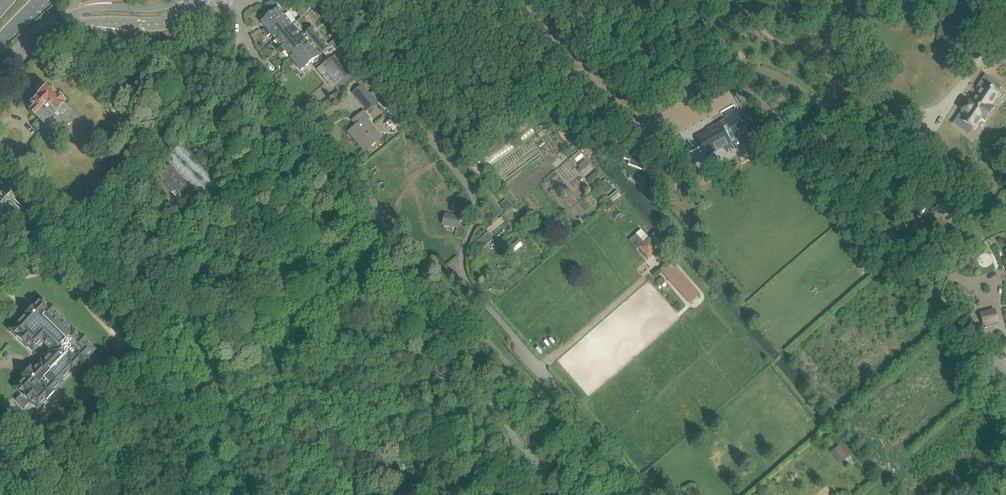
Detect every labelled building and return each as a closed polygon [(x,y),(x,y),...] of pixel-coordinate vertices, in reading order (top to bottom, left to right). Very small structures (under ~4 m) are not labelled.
[(306,12),(311,8),(305,0),(302,0),(299,2),(306,12)] [(278,9),(262,23),(266,28),(263,31),(267,37),(271,34),(280,44),(275,48),(281,55),(285,51),(302,70),(318,56),(314,51),(318,47),(312,39),(307,43),(293,26),(297,22),(291,15),(286,19),(278,9)] [(314,29),(308,34),(312,39),(318,47),(323,53),(330,48),(314,29)] [(352,71),(350,73),(337,57),(326,66),(323,61),(318,66),(322,70),(321,70),(334,86),(338,91),(347,84),(348,85),(357,78),(352,71)] [(960,114),(954,123),(963,128),(964,126),(965,127),(967,124),(974,129),(982,118),(985,121),(993,109),(990,106),(999,93),(997,92),(1001,86),(985,76),(978,87),(981,90),(973,102),(974,102),(972,105),(967,102),(961,110),(964,112),(961,115),(960,114)] [(35,122),(37,120),(43,126),(51,119),(57,125),(62,120),(68,126),(76,117),(71,111),(64,104),(55,95),(47,87),(46,88),(43,85),(41,85),(36,90),(36,92),(39,94),(37,96),(38,96),(29,105),(32,108),(29,112),(33,116),(31,118),(35,122)] [(370,112),(378,105),(362,85),(354,93),(370,112)] [(736,117),(700,138),(704,146),(713,141),(719,151),(757,129),(748,113),(737,120),(736,117)] [(366,150),(381,137),(367,120),(369,118),(365,114),(355,122),(359,126),(351,133),(366,150)] [(557,121),(561,126),(567,121),(563,116),(557,121)] [(163,157),(142,177),(189,224),(209,204),(212,207),(227,193),(221,186),(232,175),(206,149),(209,147),(191,129),(177,142),(181,146),(166,161),(163,157)] [(632,142),(628,153),(633,155),(632,158),(647,163),(652,149),(630,141),(630,142),(632,142)] [(593,150),(588,145),(584,149),(588,155),(593,150)] [(593,186),(596,184),(601,179),(597,173),(588,181),(593,186)] [(614,188),(608,180),(606,181),(605,180),(601,184),(603,186),(602,187),(607,194),(614,188)] [(9,187),(4,192),(3,191),(0,194),(0,212),(2,210),(11,219),(22,209),(13,200),(17,195),(9,187)] [(506,200),(500,205),(506,212),(512,208),(506,200)] [(941,200),(936,209),(949,215),(951,211),(952,212),(955,207),(941,200)] [(442,226),(458,230),(461,218),(445,214),(442,226)] [(502,217),(485,230),(488,233),(505,220),(502,217)] [(660,250),(650,238),(643,230),(632,240),(639,248),(649,260),(660,250)] [(378,234),(372,238),(377,245),(383,240),(378,234)] [(523,246),(519,241),(509,249),(513,254),(523,246)] [(472,260),(482,251),(477,246),(469,253),(472,260)] [(369,262),(380,276),(382,278),(384,277),(382,275),(384,274),(378,267),(373,259),(369,262)] [(671,262),(662,270),(691,303),(700,295),(671,262)] [(49,350),(47,353),(48,354),(41,361),(40,360),(32,368),(30,366),(28,367),(29,368),(20,377),(20,376),(18,378),(20,380),(12,388),(20,396),(21,395),(29,403),(29,404),(37,412),(46,402),(45,401),(54,392),(54,393),(64,383),(63,382),(69,375),(71,376),(79,368),(79,367),(87,358),(88,359),(96,350),(88,343),(79,335),(79,334),(72,327),(70,328),(63,321),(65,320),(57,312),(56,313),(47,304),(48,304),(40,296),(31,306),(32,306),(23,315),(22,314),(7,330),(15,338),(16,337),(24,346),(32,354),(42,343),(49,350)] [(995,311),(981,314),(984,325),(997,322),(995,311)] [(262,425),(270,433),(277,428),(270,419),(262,425)] [(845,459),(850,455),(851,454),(843,445),(837,450),(845,459)]
